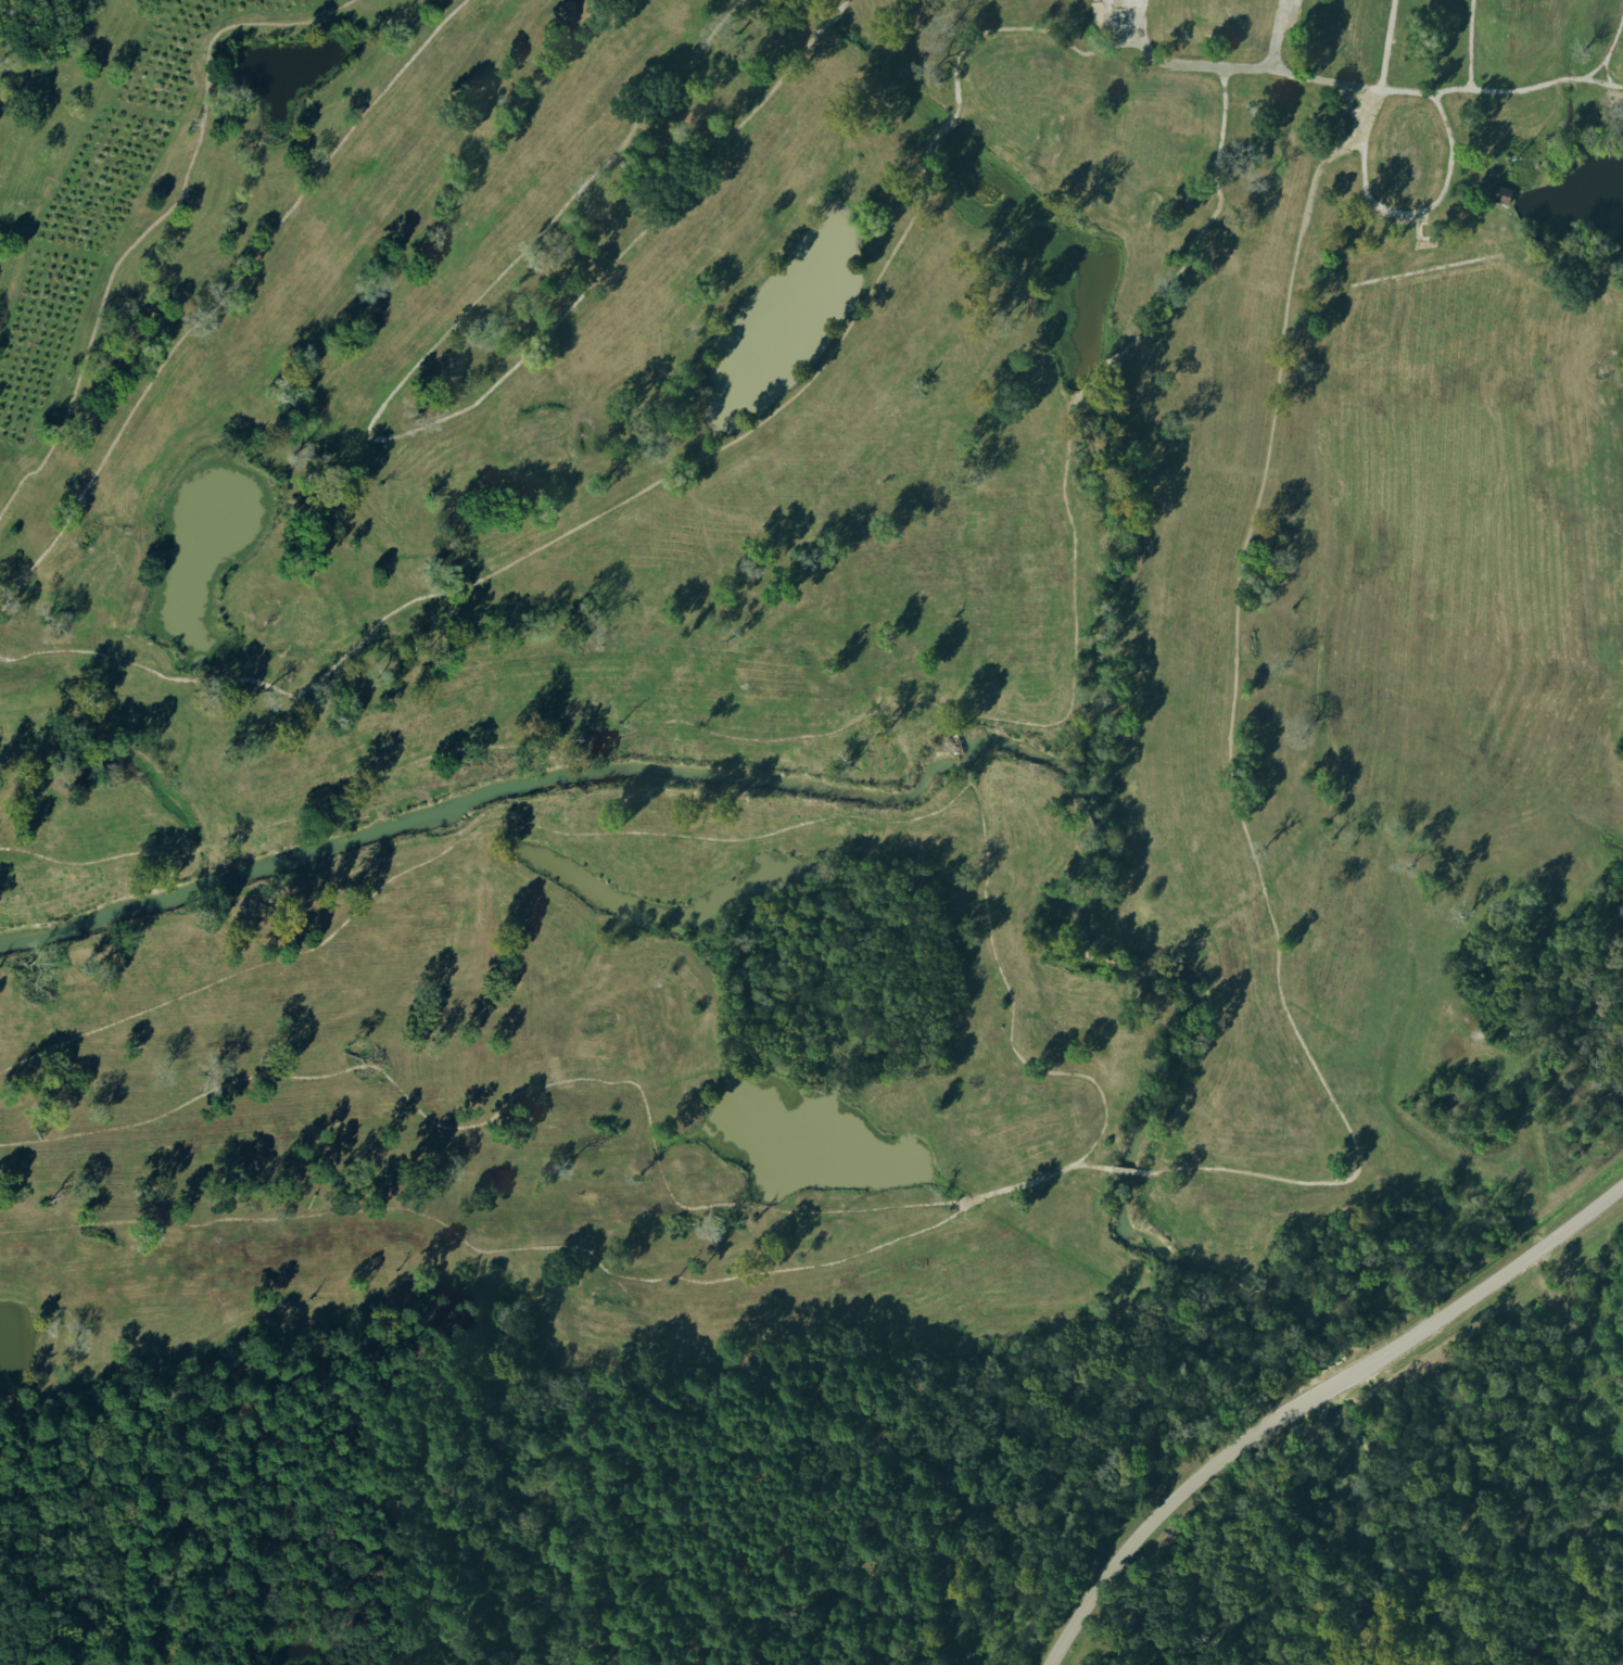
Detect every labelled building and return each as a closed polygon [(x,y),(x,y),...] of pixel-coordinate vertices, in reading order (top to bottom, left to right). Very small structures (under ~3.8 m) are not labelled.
[(1335,123),(1337,138),(1352,137),(1351,124),(1335,123)] [(1494,183),(1512,189),(1507,205),(1491,199),(1494,183)] [(1416,224),(1434,221),(1435,237),(1418,237),(1416,224)]
